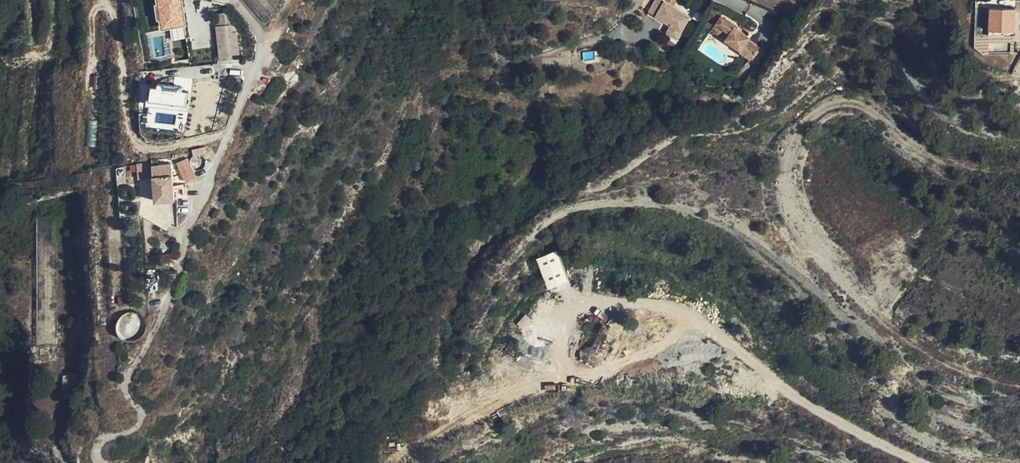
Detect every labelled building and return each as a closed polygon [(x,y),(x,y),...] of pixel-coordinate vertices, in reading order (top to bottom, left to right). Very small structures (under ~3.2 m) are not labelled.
[(187,23),(185,0),(160,0),(162,26),(187,23)] [(262,22),(278,9),(282,0),(244,0),(262,22)] [(652,9),(658,13),(666,0),(658,0),(652,9)] [(670,0),(666,0),(658,13),(673,22),(669,29),(679,35),(692,14),(672,1),(670,0)] [(990,28),(1017,27),(1016,5),(989,5),(990,28)] [(729,18),(724,15),(713,29),(726,39),(731,33),(723,26),(729,18)] [(231,47),(228,16),(218,17),(222,48),(231,47)] [(738,25),(729,18),(723,26),(731,33),(726,39),(742,50),(740,52),(751,60),(760,49),(750,40),(751,39),(736,27),(738,25)] [(176,74),(174,85),(152,81),(149,103),(188,109),(194,77),(176,74)] [(275,101),(281,87),(274,84),(267,97),(275,101)] [(193,178),(187,158),(177,161),(183,182),(193,178)] [(174,199),(170,165),(150,166),(154,201),(174,199)] [(558,250),(537,258),(550,292),(571,284),(558,250)]
